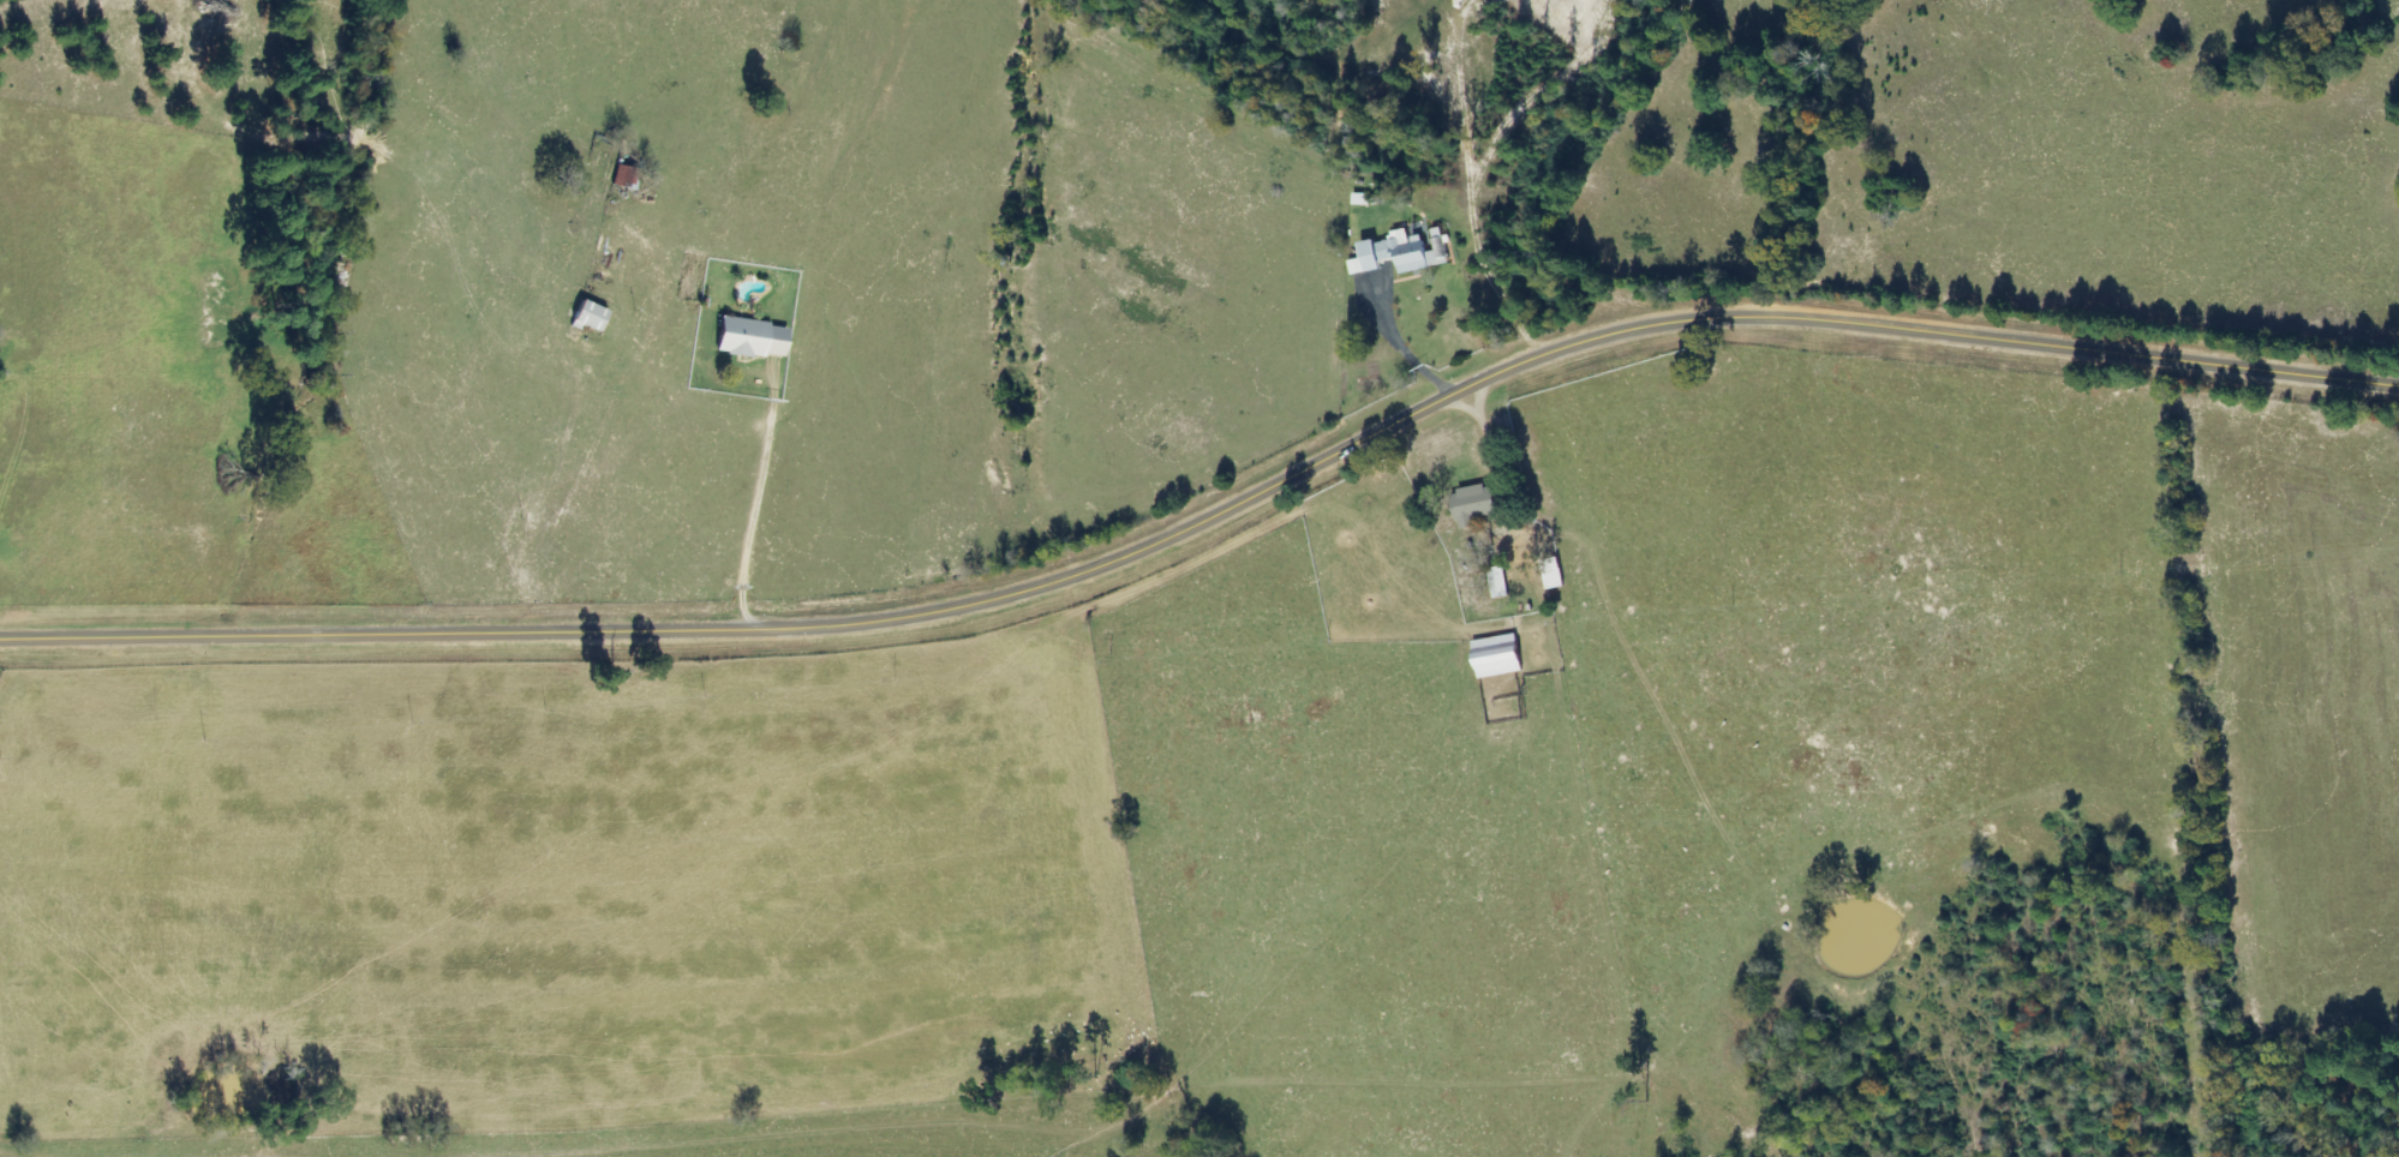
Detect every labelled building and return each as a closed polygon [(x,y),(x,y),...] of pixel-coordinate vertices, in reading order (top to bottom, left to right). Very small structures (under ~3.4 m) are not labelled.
[(612,186),(635,191),(640,171),(617,166),(612,186)] [(1352,205),(1369,205),(1369,193),(1353,193),(1352,205)] [(1448,264),(1441,228),(1430,230),(1434,250),(1425,251),(1422,234),(1409,237),(1407,228),(1389,232),(1390,240),(1375,243),(1375,240),(1360,243),(1363,258),(1348,261),(1351,275),(1382,269),(1380,262),(1397,259),(1399,274),(1448,264)] [(601,333),(608,310),(580,302),(572,328),(582,331),(583,328),(601,333)] [(784,360),(788,326),(720,318),(716,352),(784,360)] [(1452,491),(1458,529),(1477,526),(1475,516),(1497,513),(1493,484),(1452,491)] [(1504,567),(1488,568),(1491,599),(1507,597),(1504,567)] [(1478,679),(1523,670),(1516,633),(1471,641),(1478,679)]
